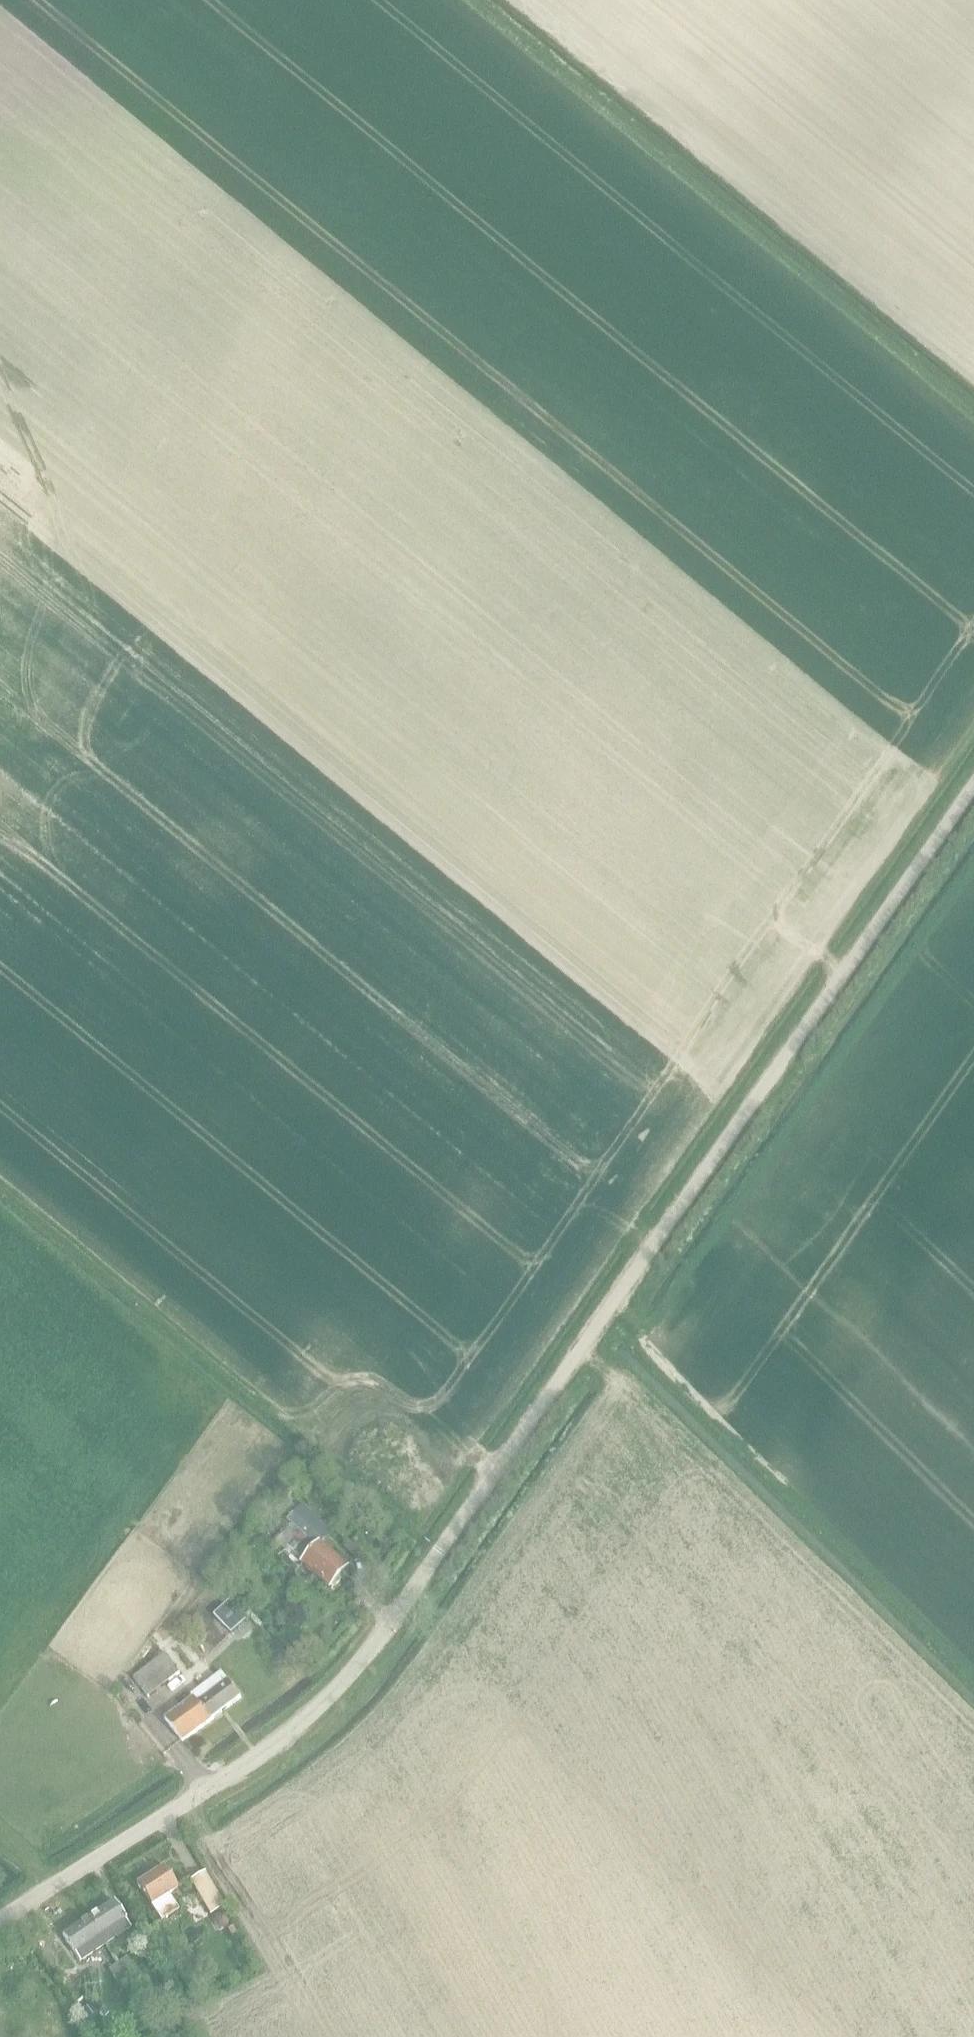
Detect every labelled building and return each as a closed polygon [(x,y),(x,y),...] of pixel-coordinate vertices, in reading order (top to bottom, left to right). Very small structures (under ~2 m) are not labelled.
[(297,1518),(313,1533),(319,1526),(304,1511),(297,1518)] [(320,1543),(319,1544),(303,1530),(302,1531),(293,1523),(276,1542),(286,1551),(288,1548),(303,1561),(301,1564),(329,1588),(331,1586),(336,1587),(342,1580),(342,1574),(348,1567),(320,1543)] [(132,1678),(147,1697),(179,1674),(164,1654),(132,1678)] [(165,1719),(182,1742),(240,1697),(227,1680),(198,1703),(194,1697),(165,1719)] [(137,1883),(161,1920),(177,1910),(168,1894),(177,1888),(163,1866),(137,1883)] [(189,1879),(209,1913),(224,1904),(204,1870),(189,1879)] [(88,1917),(106,1943),(131,1927),(113,1900),(88,1917)] [(75,1926),(50,1943),(73,1979),(92,1967),(105,1987),(121,1976),(101,1945),(92,1951),(75,1926)] [(117,1963),(126,1976),(135,1970),(125,1956),(117,1963)] [(109,1988),(117,2001),(131,1993),(122,1980),(109,1988)]
